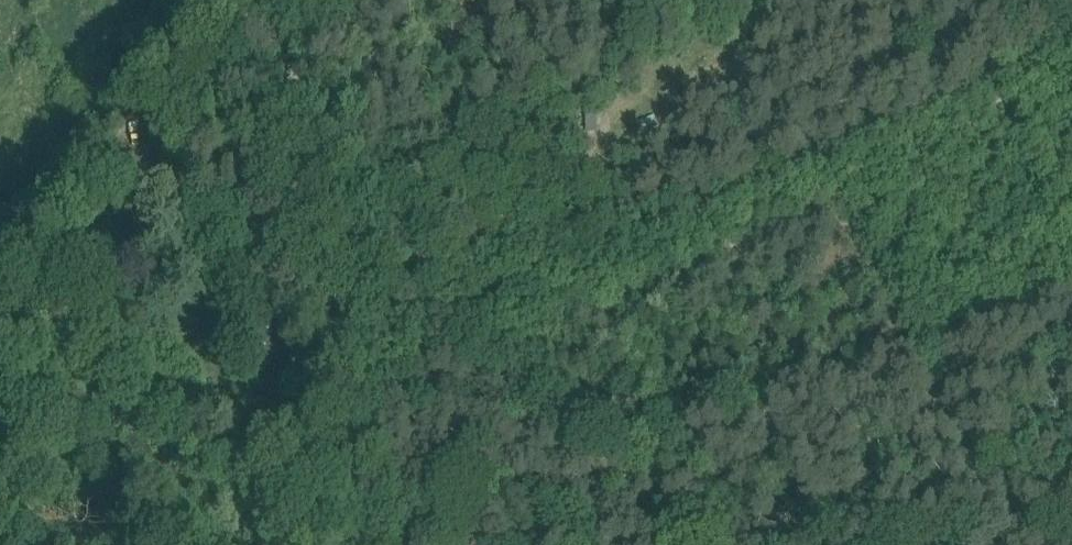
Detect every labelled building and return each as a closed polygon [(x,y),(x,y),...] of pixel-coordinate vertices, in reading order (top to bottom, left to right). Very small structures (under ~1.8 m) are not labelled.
[(597,112),(586,112),(587,132),(598,131),(597,112)] [(10,273),(20,285),(29,276),(18,265),(10,273)]
